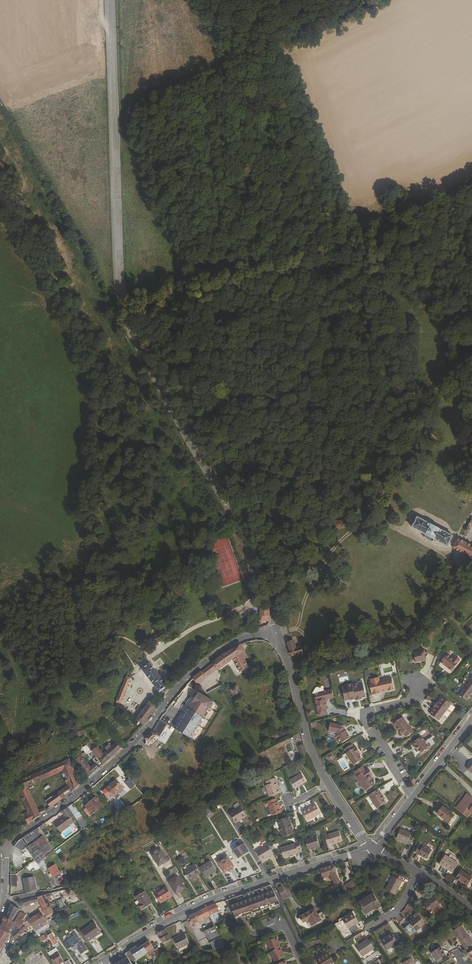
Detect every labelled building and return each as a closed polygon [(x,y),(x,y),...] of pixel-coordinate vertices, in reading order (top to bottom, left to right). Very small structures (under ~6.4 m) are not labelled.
[(393,202),(404,198),(401,187),(390,190),(391,194),(393,202)] [(396,459),(400,463),(404,458),(400,454),(396,459)] [(222,472),(222,473),(223,472),(219,465),(218,466),(217,467),(217,466),(215,467),(215,468),(213,469),(217,475),(219,474),(221,473),(222,472)] [(447,546),(453,536),(437,528),(434,526),(417,517),(412,527),(426,535),(434,539),(447,546)] [(226,545),(226,544),(228,543),(227,538),(219,541),(221,547),(226,545)] [(453,548),(471,558),(471,546),(458,539),(453,548)] [(270,618),(269,607),(260,607),(260,616),(260,618),(270,618)] [(160,634),(160,631),(155,632),(156,635),(154,636),(156,643),(164,640),(163,633),(160,634)] [(296,648),(293,641),(287,642),(291,656),(303,653),(301,647),(296,648)] [(214,662),(218,668),(218,669),(233,658),(240,672),(248,667),(243,658),(240,654),(241,652),(244,650),(241,645),(223,655),(214,662)] [(415,661),(425,658),(428,652),(424,650),(424,649),(420,647),(418,650),(413,652),(414,656),(413,657),(414,660),(415,661)] [(460,658),(457,655),(455,656),(453,658),(447,653),(441,661),(452,670),(458,662),(460,659),(460,658)] [(214,662),(201,672),(205,677),(218,668),(214,662)] [(160,692),(167,686),(150,663),(142,669),(160,692)] [(199,683),(206,678),(205,677),(201,672),(194,677),(194,678),(198,682),(199,683)] [(395,689),(392,676),(380,679),(379,676),(371,678),(371,681),(369,681),(372,694),(380,692),(380,690),(388,689),(388,690),(395,689)] [(127,677),(117,702),(120,705),(131,678),(127,677)] [(471,682),(466,688),(466,687),(459,695),(466,701),(471,694),(471,679),(470,681),(471,682)] [(347,685),(342,686),(345,699),(350,698),(350,699),(355,698),(356,699),(362,698),(361,696),(366,695),(363,683),(353,685),(352,682),(347,684),(347,685)] [(237,686),(230,690),(233,696),(240,691),(237,686)] [(326,708),(327,707),(326,703),(325,700),(326,699),(327,699),(328,699),(328,698),(329,697),(330,698),(331,698),(332,698),(332,697),(332,696),(333,696),(332,689),(319,692),(316,697),(315,698),(319,716),(327,713),(326,708)] [(189,709),(187,712),(176,729),(190,738),(213,701),(199,693),(189,709)] [(434,706),(435,707),(430,713),(439,720),(451,704),(442,697),(438,703),(437,702),(434,706)] [(143,725),(156,707),(149,701),(136,720),(143,725)] [(403,716),(396,720),(395,719),(392,722),(394,726),(395,725),(401,734),(403,732),(406,737),(414,731),(411,727),(410,728),(403,716)] [(159,737),(167,724),(160,720),(153,732),(146,738),(146,739),(146,740),(146,741),(146,743),(145,743),(147,745),(157,735),(159,737)] [(344,730),(342,728),(343,725),(330,722),(328,730),(336,732),(337,734),(337,735),(341,742),(350,737),(345,730),(344,730)] [(422,736),(413,741),(421,753),(429,748),(422,736)] [(106,748),(102,752),(104,754),(106,752),(111,758),(117,752),(122,748),(117,742),(108,750),(106,748)] [(303,743),(297,745),(302,758),(307,755),(303,743)] [(357,753),(359,752),(356,747),(354,748),(354,747),(353,748),(351,744),(343,749),(346,752),(345,753),(353,765),(362,759),(357,753)] [(87,745),(83,748),(87,754),(91,751),(87,745)] [(99,746),(93,751),(103,765),(108,761),(111,758),(106,752),(104,754),(102,752),(99,746)] [(81,749),(79,751),(80,753),(81,755),(77,759),(89,777),(95,772),(100,768),(96,763),(91,768),(83,757),(87,754),(83,748),(82,747),(81,749)] [(16,782),(22,797),(30,793),(28,787),(35,783),(59,772),(58,770),(62,768),(69,784),(72,791),(80,784),(70,759),(16,782)] [(370,776),(372,775),(368,768),(356,776),(365,791),(374,785),(370,779),(372,778),(370,776)] [(301,774),(290,781),(295,789),(307,782),(301,774)] [(279,793),(277,786),(278,786),(276,778),(266,781),(267,785),(265,786),(269,797),(279,793)] [(120,794),(125,790),(116,780),(107,788),(113,796),(118,792),(120,794)] [(58,793),(60,795),(63,799),(72,791),(69,784),(58,793)] [(382,794),(391,789),(388,784),(379,789),(382,794)] [(368,794),(376,808),(385,802),(383,799),(384,798),(381,794),(380,795),(377,789),(368,794)] [(51,807),(63,799),(60,795),(48,803),(51,807)] [(28,824),(40,816),(46,811),(45,808),(38,811),(32,796),(24,800),(29,811),(24,813),(29,821),(27,823),(28,824)] [(92,814),(103,805),(96,797),(86,806),(92,814)] [(278,801),(277,801),(276,798),(268,801),(272,815),(282,812),(278,801)] [(78,822),(83,818),(73,803),(68,807),(74,815),(78,822)] [(316,804),(302,811),(307,820),(320,813),(316,804)] [(74,822),(71,818),(74,815),(68,807),(62,811),(65,816),(55,824),(60,831),(69,825),(73,822),(74,822)] [(236,823),(239,821),(239,820),(246,815),(241,807),(230,814),(236,823)] [(437,814),(449,823),(455,816),(443,807),(437,814)] [(283,837),(294,834),(288,817),(277,820),(283,837)] [(87,825),(83,818),(78,822),(82,829),(87,825)] [(38,839),(40,841),(45,838),(39,827),(24,837),(28,842),(27,843),(29,845),(38,839)] [(397,839),(411,845),(414,837),(410,836),(411,833),(401,829),(397,839)] [(325,836),(327,844),(331,843),(331,844),(342,841),(339,831),(325,836)] [(45,857),(53,851),(45,838),(40,841),(38,839),(29,845),(27,843),(28,842),(24,837),(19,840),(14,846),(22,851),(27,848),(35,861),(36,863),(45,857)] [(308,849),(312,848),(319,846),(317,837),(305,840),(308,849)] [(299,853),(298,851),(302,851),(299,842),(296,843),(296,844),(280,849),(283,857),(299,853)] [(234,850),(238,858),(249,851),(245,843),(234,850)] [(428,859),(432,850),(424,846),(423,846),(420,844),(416,853),(428,859)] [(266,857),(269,855),(270,856),(274,854),(269,845),(257,853),(262,861),(267,858),(266,857)] [(152,854),(159,866),(171,859),(169,856),(166,857),(161,849),(152,854)] [(217,862),(224,873),(228,870),(228,869),(233,866),(227,855),(217,862)] [(439,864),(452,872),(458,863),(446,855),(439,864)] [(42,862),(47,859),(45,857),(36,863),(40,869),(45,866),(42,862)] [(205,876),(216,869),(211,862),(201,868),(205,876)] [(184,871),(190,880),(201,874),(195,864),(184,871)] [(60,874),(59,871),(55,865),(53,866),(48,869),(54,878),(60,874)] [(324,878),(330,876),(334,884),(329,887),(330,889),(341,883),(336,875),(333,867),(327,869),(321,871),(324,878)] [(461,870),(455,879),(461,882),(461,881),(467,885),(471,878),(461,870)] [(176,893),(185,888),(178,876),(169,881),(176,893)] [(26,894),(37,892),(34,877),(24,879),(26,894)] [(386,890),(395,896),(398,890),(398,889),(399,887),(400,888),(403,882),(395,878),(393,877),(386,890)] [(355,883),(355,881),(344,888),(347,893),(357,887),(355,883)] [(239,918),(245,917),(280,905),(274,892),(271,886),(265,888),(251,893),(238,897),(237,898),(239,903),(233,905),(230,906),(231,907),(233,911),(235,915),(236,919),(239,918)] [(155,894),(161,903),(173,896),(167,887),(155,894)] [(277,889),(283,900),(287,898),(282,887),(277,889)] [(145,892),(137,897),(141,904),(139,905),(142,909),(152,903),(145,892)] [(53,899),(51,896),(50,893),(38,897),(40,901),(43,907),(50,903),(48,900),(53,899)] [(378,909),(382,907),(374,894),(359,903),(366,915),(377,909),(378,909)] [(25,905),(40,901),(38,897),(21,901),(22,904),(25,905)] [(430,914),(441,906),(435,899),(429,904),(428,903),(424,907),(430,914)] [(13,922),(19,911),(20,909),(11,903),(9,911),(7,917),(13,922)] [(52,913),(54,912),(50,903),(43,907),(47,915),(47,916),(49,915),(49,916),(53,914),(52,913)] [(210,916),(219,911),(215,904),(207,908),(210,916)] [(226,909),(231,917),(235,915),(233,911),(231,907),(226,909)] [(191,922),(189,923),(190,925),(192,924),(193,924),(195,924),(196,926),(199,924),(198,922),(201,920),(204,925),(198,928),(201,934),(203,933),(205,935),(207,934),(215,949),(226,947),(214,923),(211,919),(210,916),(207,908),(201,911),(188,917),(191,922)] [(304,924),(309,921),(313,927),(322,922),(315,910),(300,919),(304,924)] [(23,924),(24,924),(25,921),(23,921),(25,917),(26,915),(20,911),(14,923),(19,926),(21,927),(23,924)] [(43,930),(44,929),(50,926),(44,917),(41,912),(37,915),(39,919),(36,921),(39,925),(40,924),(43,930)] [(359,922),(353,914),(343,920),(348,929),(359,922)] [(37,933),(43,930),(40,924),(39,925),(36,921),(39,919),(37,915),(30,919),(29,920),(28,921),(31,923),(37,933)] [(12,933),(13,934),(19,926),(14,923),(13,922),(7,917),(6,916),(3,922),(1,928),(12,933)] [(416,933),(425,926),(419,917),(415,920),(409,925),(416,933)] [(346,943),(354,938),(348,929),(343,920),(335,926),(346,943)] [(88,941),(96,936),(95,935),(101,931),(95,922),(82,931),(88,941)] [(21,927),(19,926),(13,934),(17,939),(28,927),(27,927),(24,924),(23,924),(21,927)] [(471,941),(471,937),(471,936),(471,937),(464,926),(456,931),(465,945),(471,941)] [(12,933),(1,928),(0,930),(0,941),(5,944),(12,933)] [(398,928),(392,932),(399,942),(405,939),(398,928)] [(163,944),(170,940),(165,929),(161,932),(157,934),(159,938),(162,943),(161,944),(163,944)] [(48,935),(54,945),(58,943),(52,933),(48,935)] [(64,943),(68,949),(72,947),(74,950),(84,944),(77,934),(64,943)] [(178,949),(189,944),(185,934),(173,939),(178,949)] [(388,953),(399,946),(394,937),(387,941),(387,940),(383,942),(388,953)] [(281,960),(284,958),(282,952),(283,952),(278,942),(279,942),(277,938),(272,940),(281,960)] [(272,952),(271,953),(276,962),(281,960),(272,940),(267,943),(272,952)] [(363,957),(375,949),(369,940),(357,948),(363,957)] [(147,952),(148,952),(149,951),(150,953),(154,951),(153,948),(148,941),(145,943),(142,946),(147,952)] [(128,956),(129,955),(134,961),(145,954),(147,952),(142,946),(137,949),(136,947),(132,949),(126,953),(128,956)] [(156,948),(154,950),(155,951),(152,954),(154,957),(162,952),(160,949),(158,950),(156,948)] [(447,955),(442,948),(433,953),(438,961),(447,955)] [(57,963),(59,962),(60,963),(61,963),(65,962),(58,952),(55,954),(53,950),(48,953),(54,963),(58,963),(57,963)] [(168,955),(170,961),(177,957),(174,951),(168,955)] [(151,958),(153,961),(154,960),(148,952),(147,952),(145,954),(147,958),(149,957),(151,958)] [(335,963),(329,955),(318,962),(319,963),(334,963),(335,963)]
